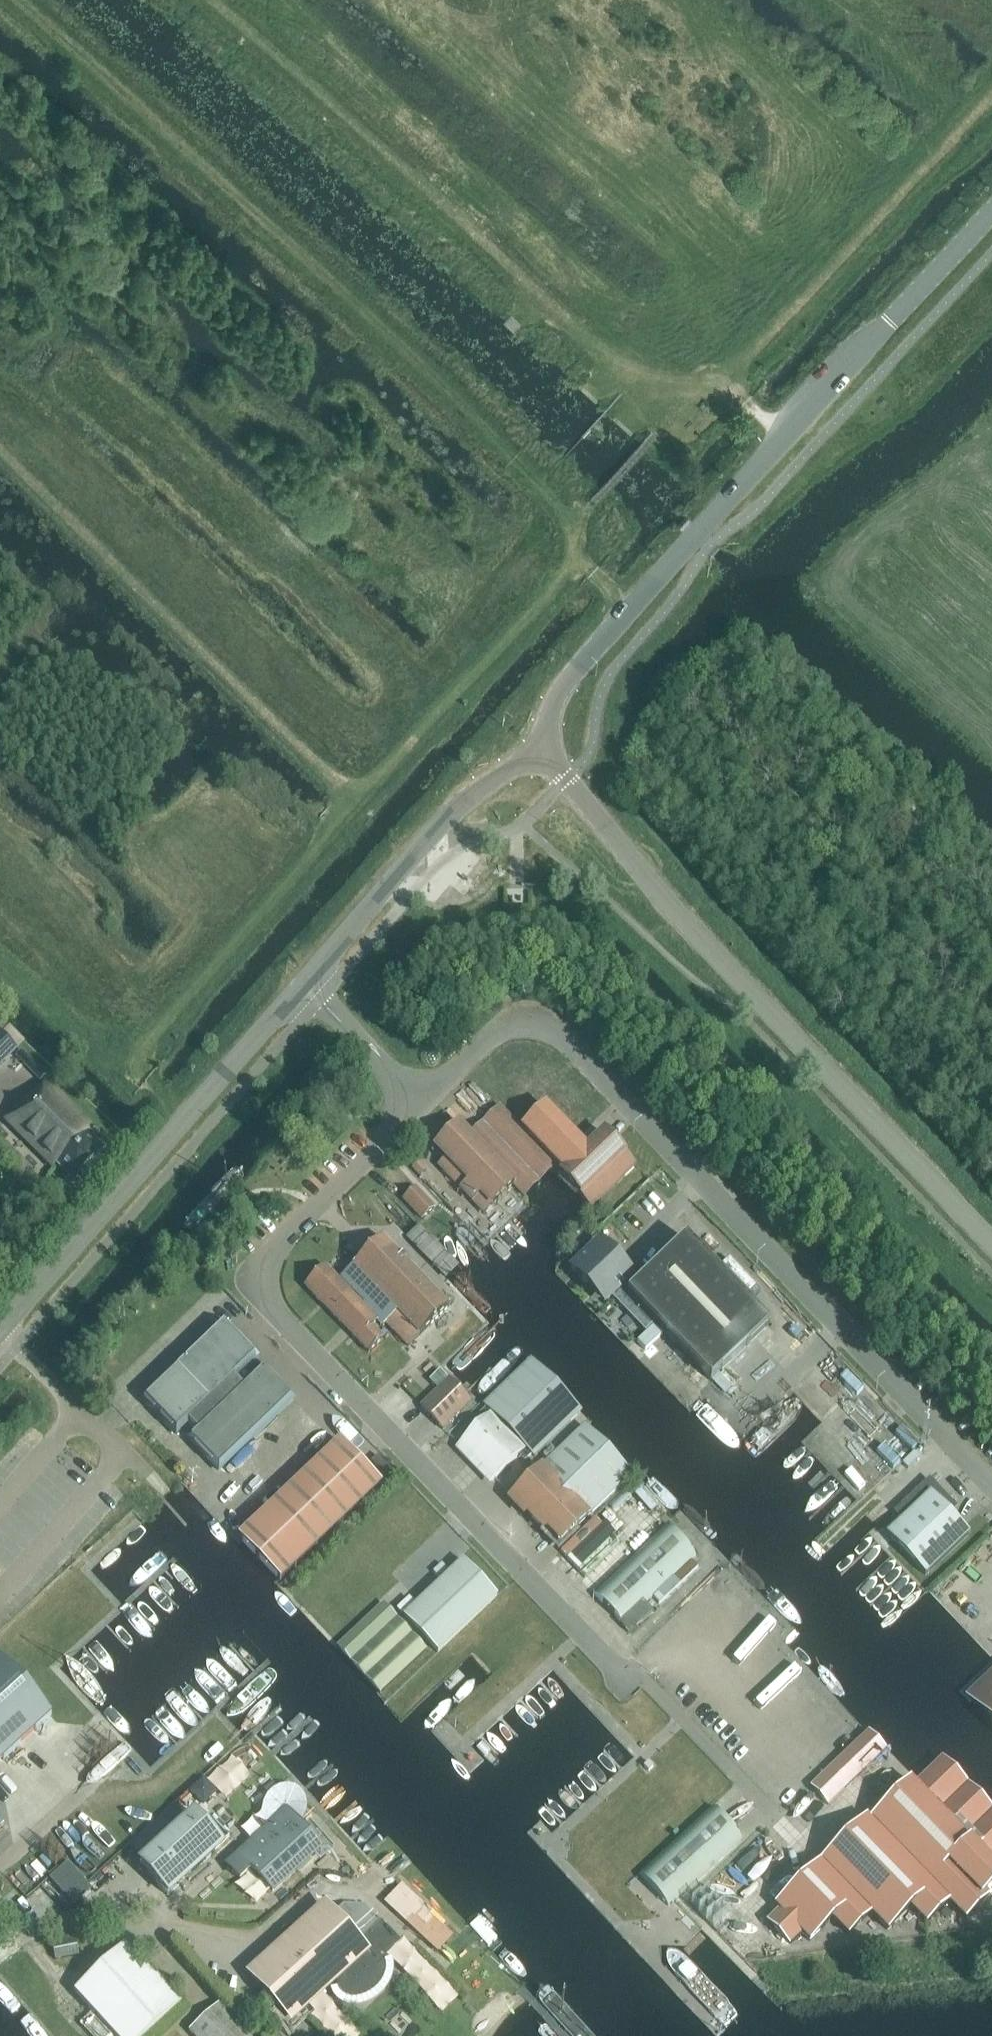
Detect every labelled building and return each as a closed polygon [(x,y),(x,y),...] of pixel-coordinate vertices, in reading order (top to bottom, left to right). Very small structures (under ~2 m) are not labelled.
[(14,1049),(14,1048),(0,1035),(0,1064),(14,1049)] [(32,1094),(6,1120),(53,1168),(56,1165),(73,1182),(105,1151),(88,1134),(92,1129),(84,1120),(48,1083),(34,1096),(32,1094)] [(439,1166),(484,1213),(513,1185),(524,1197),(554,1168),(498,1109),(469,1137),(458,1125),(435,1148),(446,1159),(439,1166)] [(583,1132),(552,1163),(562,1174),(561,1175),(591,1206),(634,1165),(604,1133),(593,1143),(583,1132)] [(426,1171),(419,1163),(412,1169),(419,1177),(426,1171)] [(414,1188),(403,1199),(422,1220),(434,1209),(414,1188)] [(364,1303),(362,1305),(377,1321),(382,1327),(386,1323),(408,1347),(449,1308),(393,1250),(382,1238),(340,1278),(364,1303)] [(711,1381),(769,1326),(686,1238),(632,1290),(626,1283),(633,1276),(619,1260),(612,1267),(608,1263),(612,1260),(597,1245),(571,1269),(586,1285),(592,1278),(596,1282),(593,1285),(608,1300),(611,1297),(645,1333),(655,1323),(711,1381)] [(377,1321),(362,1305),(325,1266),(305,1286),(369,1352),(383,1338),(372,1326),(377,1321)] [(223,1322),(177,1366),(142,1400),(176,1434),(188,1422),(197,1432),(188,1440),(218,1471),(293,1399),(263,1368),(261,1370),(253,1361),(257,1357),(223,1322)] [(488,1418),(458,1447),(492,1482),(521,1453),(527,1459),(532,1454),(535,1457),(580,1413),(530,1361),(485,1405),(487,1408),(482,1413),(488,1418)] [(420,1407),(442,1430),(471,1402),(449,1379),(420,1407)] [(631,1475),(584,1426),(511,1497),(558,1545),(631,1475)] [(280,1582),(381,1485),(340,1441),(238,1538),(280,1582)] [(908,1513),(901,1520),(886,1534),(925,1576),(969,1534),(950,1514),(956,1508),(929,1480),(902,1506),(908,1513)] [(616,1534),(605,1522),(567,1560),(578,1571),(616,1534)] [(696,1556),(666,1524),(593,1594),(624,1625),(631,1633),(652,1612),(645,1605),(696,1556)] [(463,1560),(403,1617),(438,1653),(497,1596),(463,1560)] [(337,1649),(379,1695),(425,1650),(384,1604),(337,1649)] [(50,1715),(0,1662),(0,1762),(50,1715)] [(970,1698),(991,1721),(991,1677),(970,1698)] [(843,1788),(883,1750),(866,1733),(827,1771),(843,1788)] [(776,1907),(779,1910),(768,1921),(790,1944),(802,1933),(809,1941),(832,1919),(847,1935),(870,1913),(887,1930),(910,1907),(926,1923),(948,1902),(965,1919),(988,1896),(985,1893),(991,1887),(991,1811),(941,1758),(914,1785),(911,1782),(870,1821),(868,1818),(776,1907)] [(287,1813),(228,1867),(240,1880),(251,1869),(273,1892),(320,1849),(287,1813)] [(729,1851),(698,1818),(625,1887),(655,1919),(729,1851)] [(167,1896),(215,1852),(187,1822),(140,1866),(167,1896)] [(761,1830),(745,1846),(753,1855),(770,1839),(761,1830)] [(67,1864),(49,1880),(74,1907),(92,1890),(67,1864)] [(377,1903),(431,1953),(449,1934),(395,1884),(377,1903)] [(335,1979),(365,1952),(357,1943),(325,1908),(251,1975),(291,2020),(335,1979)] [(384,1960),(401,1943),(388,1928),(387,1929),(381,1922),(357,1943),(365,1952),(335,1979),(337,1982),(338,1986),(338,1987),(339,1992),(343,1996),(347,1998),(351,2000),(356,1999),(361,1998),(366,1997),(370,1994),(374,1991),(378,1988),(381,1984),(383,1980),(385,1975),(386,1970),(385,1965),(384,1961),(384,1960)] [(77,1943),(53,1947),(56,1963),(80,1959),(77,1943)] [(182,2008),(128,1948),(76,1996),(112,2035),(152,2035),(182,2008)] [(220,2006),(191,2033),(193,2035),(248,2035),(220,2006)]
